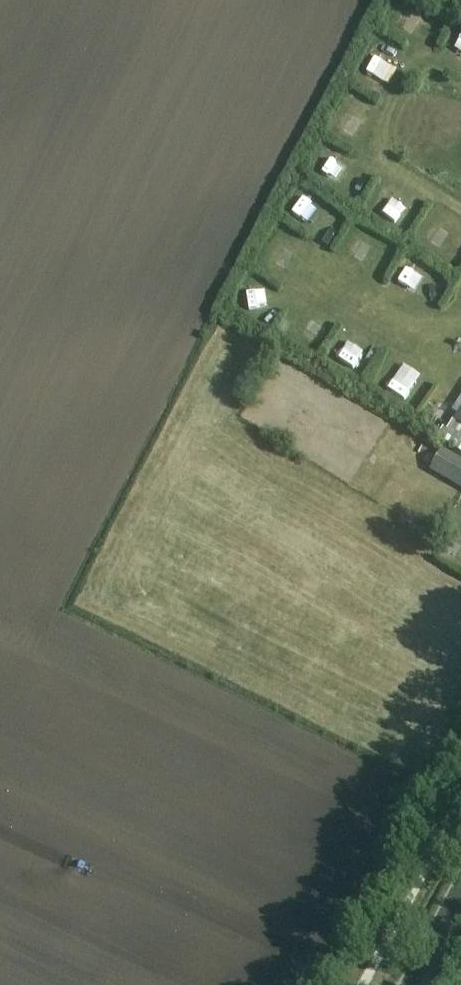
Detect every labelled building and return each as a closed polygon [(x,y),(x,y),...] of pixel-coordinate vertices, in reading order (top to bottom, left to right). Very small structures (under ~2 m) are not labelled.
[(453,421),(460,427),(460,409),(453,421)] [(453,422),(447,431),(444,429),(438,440),(460,455),(460,427),(453,422)] [(460,490),(460,461),(444,451),(431,472),(460,490)]
